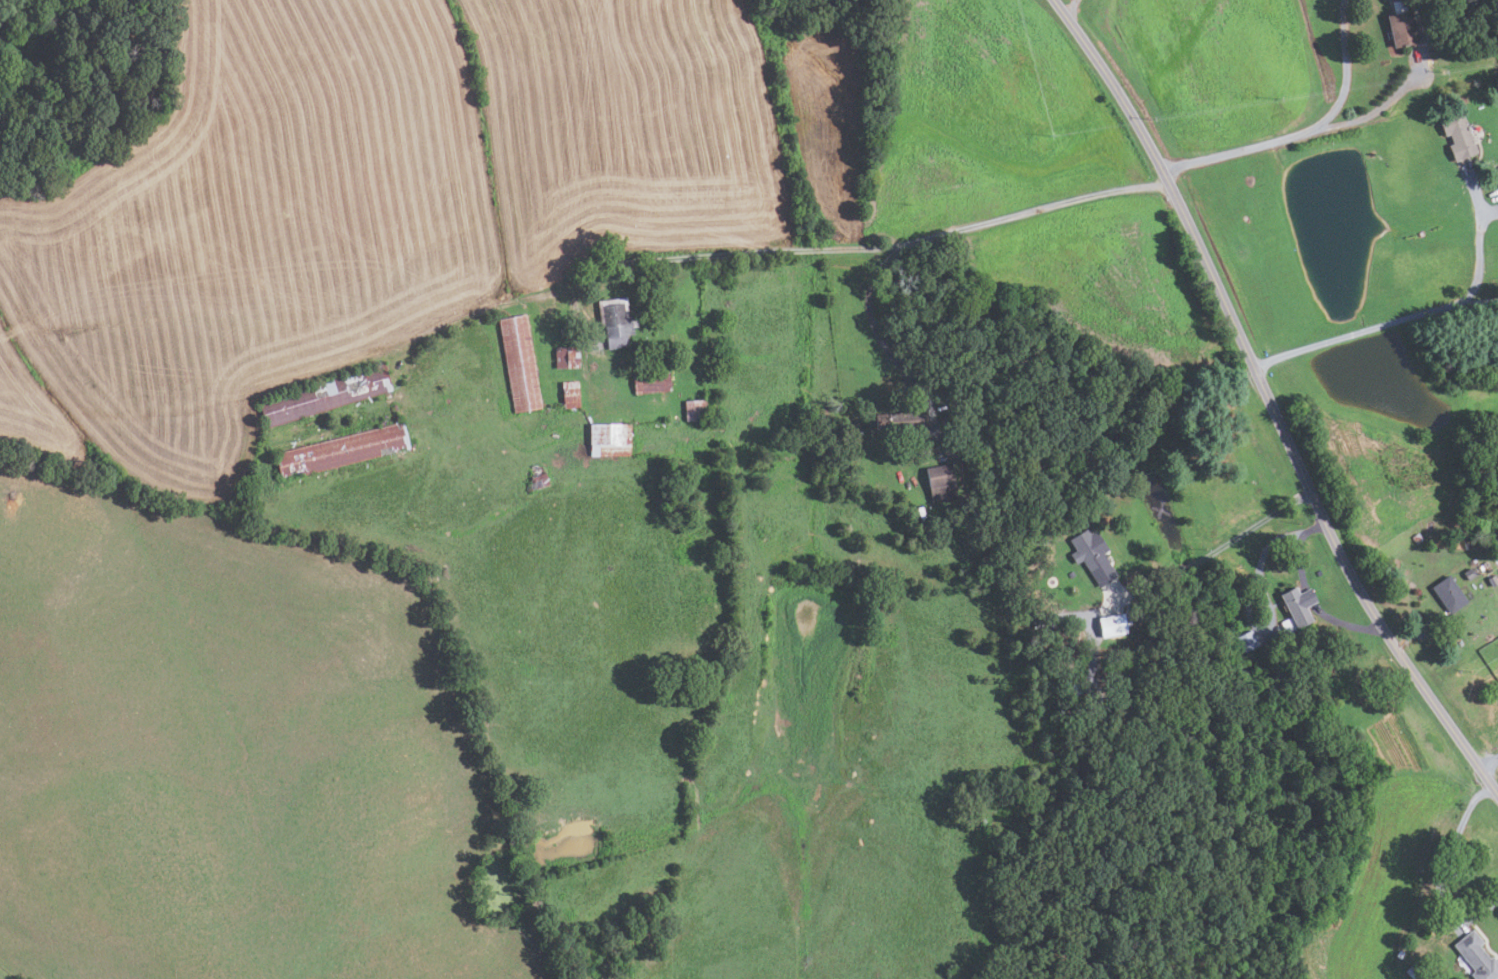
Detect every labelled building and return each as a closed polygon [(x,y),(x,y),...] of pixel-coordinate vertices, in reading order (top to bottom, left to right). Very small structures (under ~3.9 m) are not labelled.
[(1411,11),(1386,16),(1394,50),(1418,44),(1411,11)] [(1461,22),(1459,15),(1465,14),(1467,20),(1461,22)] [(1460,105),(1479,154),(1454,163),(1447,146),(1453,144),(1449,134),(1444,136),(1436,115),(1460,105)] [(604,326),(600,327),(596,302),(625,298),(628,317),(630,317),(632,335),(626,336),(627,348),(607,351),(604,326)] [(498,320),(525,315),(542,408),(514,413),(498,320)] [(579,368),(555,369),(554,347),(578,346),(579,368)] [(259,397),(267,426),(392,390),(384,362),(259,397)] [(669,392),(634,395),(632,375),(668,372),(669,392)] [(561,382),(563,409),(579,408),(577,381),(561,382)] [(684,422),(683,401),(705,400),(707,420),(684,422)] [(925,429),(875,432),(874,415),(924,412),(925,429)] [(410,450),(280,483),(273,455),(403,422),(410,450)] [(629,425),(630,457),(589,458),(589,426),(629,425)] [(929,455),(917,456),(916,444),(929,444),(929,455)] [(925,468),(951,464),(957,499),(931,504),(925,468)] [(550,487),(529,493),(526,485),(533,483),(530,471),(545,467),(550,487)] [(1116,575),(1102,553),(1107,550),(1095,530),(1091,533),(1087,526),(1068,538),(1075,550),(1070,553),(1076,563),(1082,559),(1098,586),(1116,575)] [(1416,543),(1412,536),(1418,532),(1422,538),(1416,543)] [(1468,580),(1462,572),(1470,567),(1476,575),(1468,580)] [(1450,614),(1431,586),(1449,574),(1468,602),(1450,614)] [(1494,574),(1497,580),(1497,583),(1492,587),(1486,579),(1494,574)] [(1296,628),(1279,594),(1296,585),(1299,593),(1311,587),(1317,601),(1305,607),(1312,620),(1296,628)] [(1101,637),(1098,617),(1123,613),(1126,633),(1101,637)] [(1259,644),(1252,629),(1236,636),(1244,652),(1259,644)] [(1453,945),(1474,970),(1470,974),(1474,978),(1495,978),(1497,976),(1497,962),(1493,955),(1489,958),(1479,945),(1483,942),(1472,929),(1453,945)] [(1396,956),(1400,950),(1404,952),(1400,959),(1396,956)] [(1413,978),(1406,971),(1415,962),(1423,970),(1413,978)]
